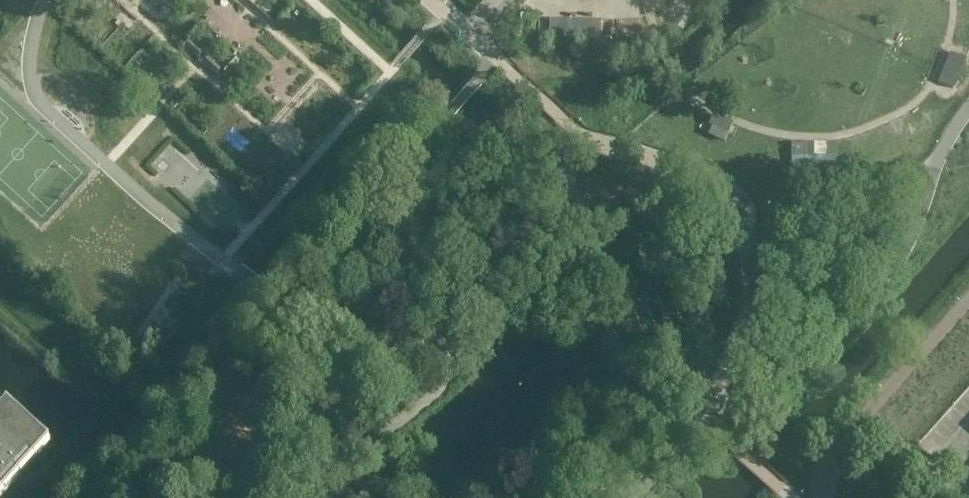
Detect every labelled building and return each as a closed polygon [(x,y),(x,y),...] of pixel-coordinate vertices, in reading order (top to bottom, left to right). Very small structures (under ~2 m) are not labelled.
[(600,20),(558,20),(557,36),(600,36),(600,20)] [(952,53),(945,66),(937,83),(957,92),(966,74),(968,67),(968,61),(952,53)] [(708,133),(721,139),(726,127),(710,118),(707,122),(712,125),(708,133)] [(790,141),(790,153),(824,152),(825,141),(790,141)] [(5,404),(0,410),(0,495),(43,448),(48,442),(5,404)]
